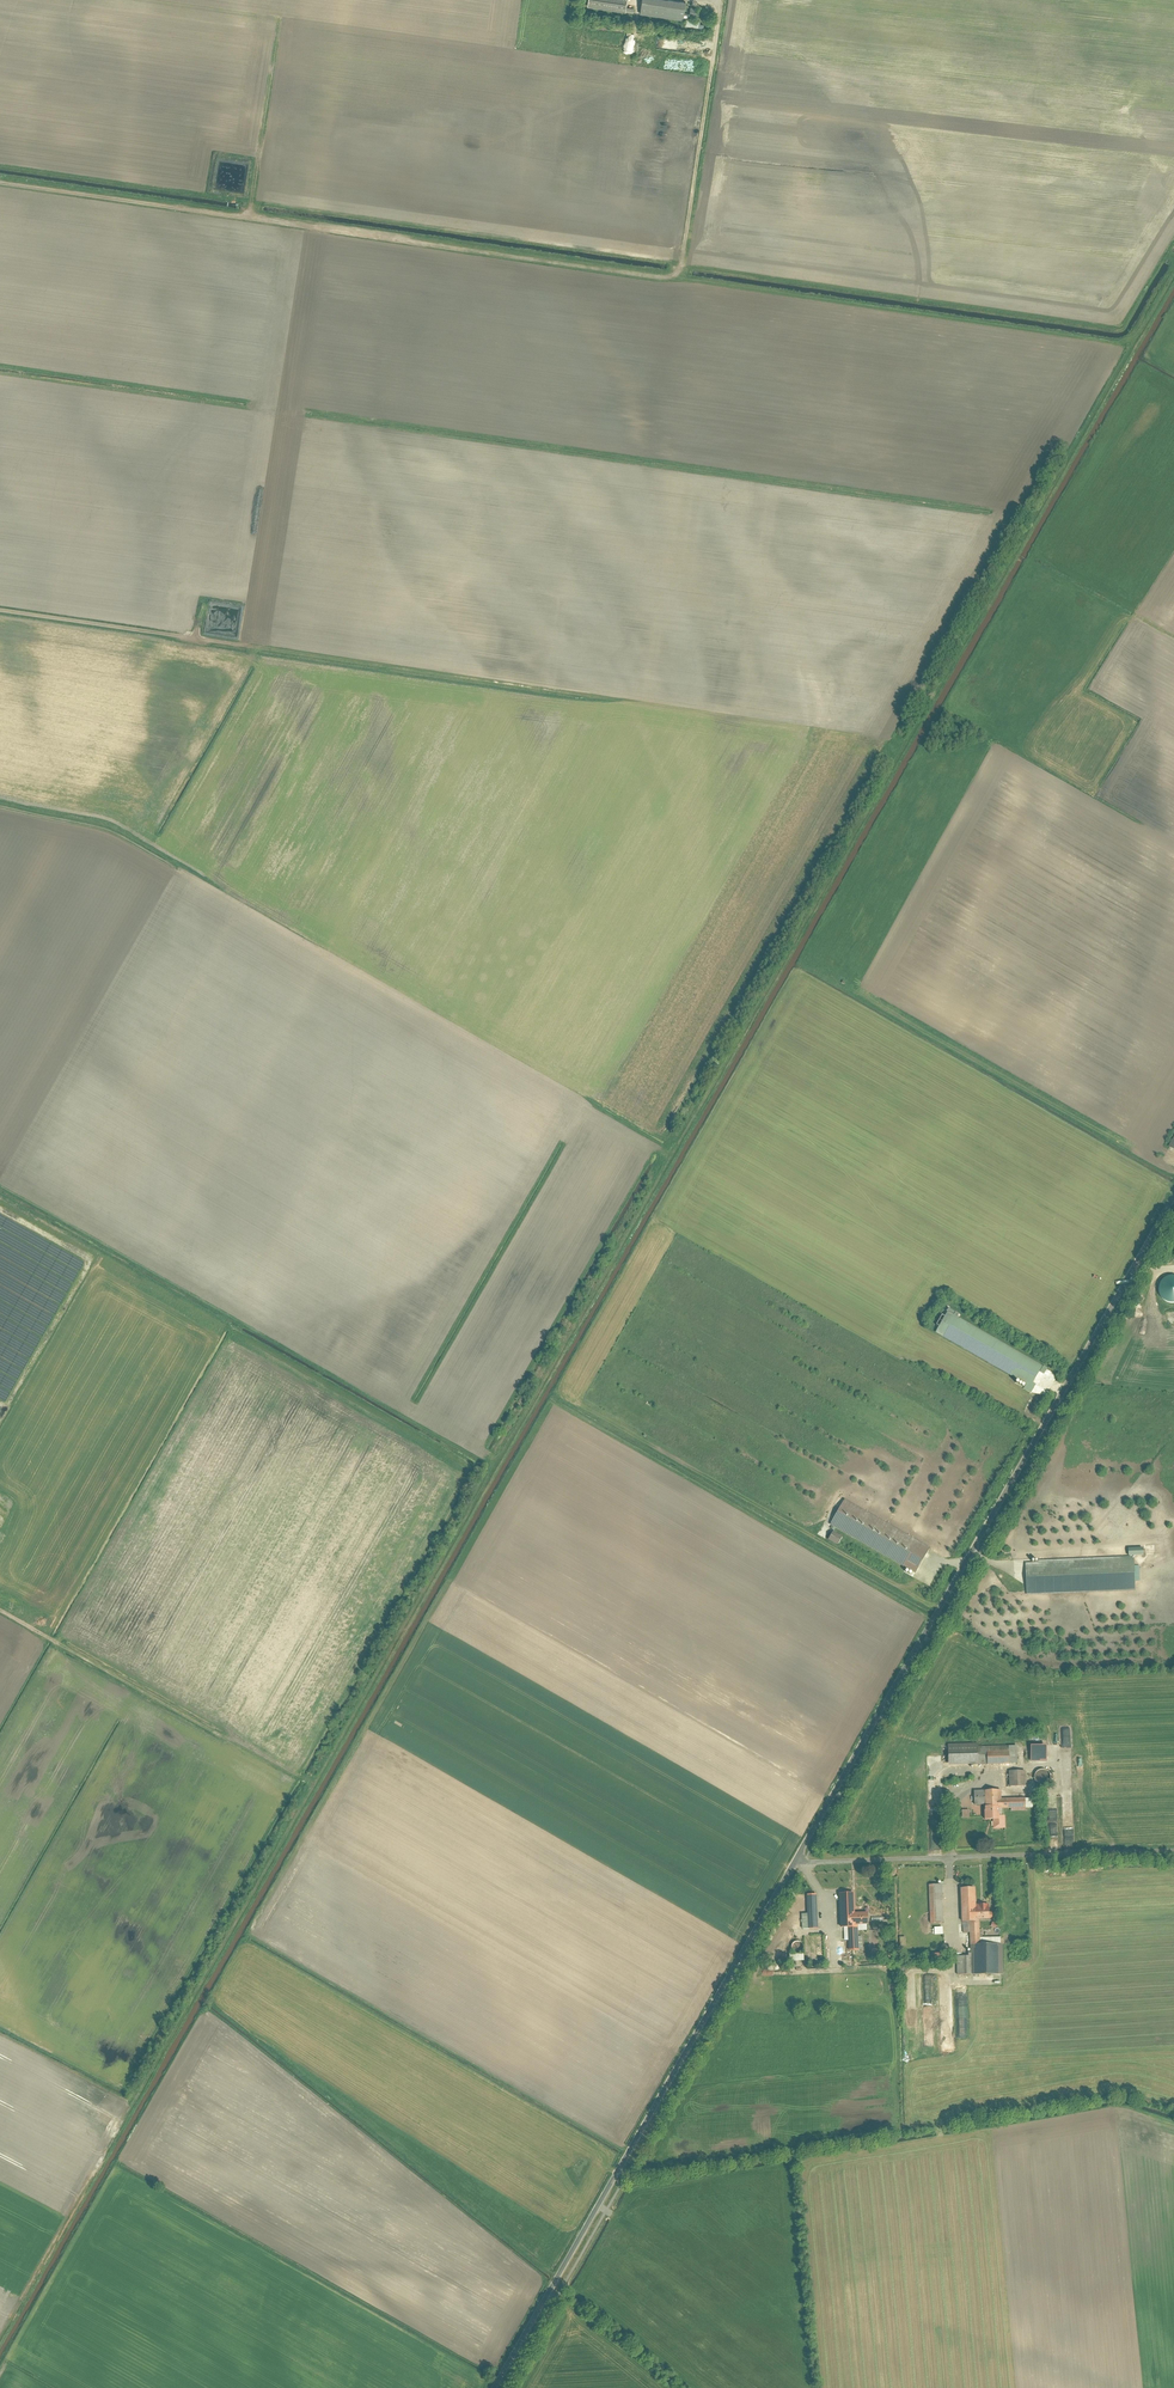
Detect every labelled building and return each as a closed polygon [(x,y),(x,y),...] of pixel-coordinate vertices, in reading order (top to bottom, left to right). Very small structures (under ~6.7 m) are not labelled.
[(587,5),(625,10),(627,0),(588,0),(587,5)] [(640,13),(683,19),(686,1),(681,0),(642,0),(640,13)] [(688,12),(695,14),(697,8),(690,6),(688,12)] [(686,18),(685,25),(704,26),(704,23),(700,22),(701,19),(686,18)] [(626,35),(623,51),(632,53),(636,37),(626,35)] [(1156,1280),(1161,1304),(1173,1301),(1173,1277),(1156,1280)] [(1040,1368),(947,1314),(935,1335),(1023,1385),(1019,1391),(1029,1397),(1035,1387),(1030,1385),(1040,1368)] [(929,1545),(847,1501),(833,1526),(915,1570),(929,1545)] [(831,1531),(826,1540),(836,1546),(841,1537),(831,1531)] [(1135,1554),(1028,1559),(1029,1593),(1137,1589),(1135,1554)] [(946,1743),(946,1763),(1013,1760),(1013,1746),(975,1748),(974,1741),(946,1743)] [(1049,1776),(1049,1774),(1049,1772),(1048,1770),(1047,1769),(1045,1767),(1043,1767),(1041,1766),(1039,1767),(1037,1767),(1036,1769),(1034,1770),(1034,1772),(1033,1774),(1034,1776),(1034,1778),(1036,1779),(1037,1781),(1039,1781),(1041,1782),(1043,1781),(1045,1781),(1047,1780),(1048,1778),(1049,1776)] [(1025,1772),(1009,1773),(1010,1788),(1025,1788),(1025,1772)] [(996,1805),(1022,1805),(1022,1797),(997,1797),(997,1788),(974,1788),(974,1800),(983,1800),(983,1816),(992,1816),(992,1825),(1002,1825),(1002,1813),(996,1813),(996,1805)] [(940,1882),(927,1883),(929,1919),(943,1918),(940,1882)] [(975,1887),(962,1887),(963,1918),(971,1918),(971,1951),(964,1952),(965,1957),(956,1957),(957,1977),(1002,1976),(1001,1943),(980,1943),(979,1916),(989,1916),(989,1902),(975,1903),(975,1887)] [(853,1892),(840,1893),(841,1927),(848,1927),(848,1949),(858,1949),(858,1924),(870,1924),(870,1910),(854,1910),(853,1892)] [(818,1894),(808,1894),(808,1928),(818,1928),(818,1894)] [(933,1935),(942,1935),(942,1927),(933,1927),(933,1935)] [(802,1947),(802,1945),(802,1944),(801,1943),(800,1941),(800,1940),(799,1939),(797,1939),(795,1938),(794,1938),(791,1939),(790,1940),(789,1941),(788,1942),(788,1943),(787,1944),(787,1946),(787,1947),(788,1949),(790,1951),(791,1952),(792,1952),(794,1953),(795,1953),(798,1952),(799,1951),(800,1950),(801,1948),(802,1947)]
